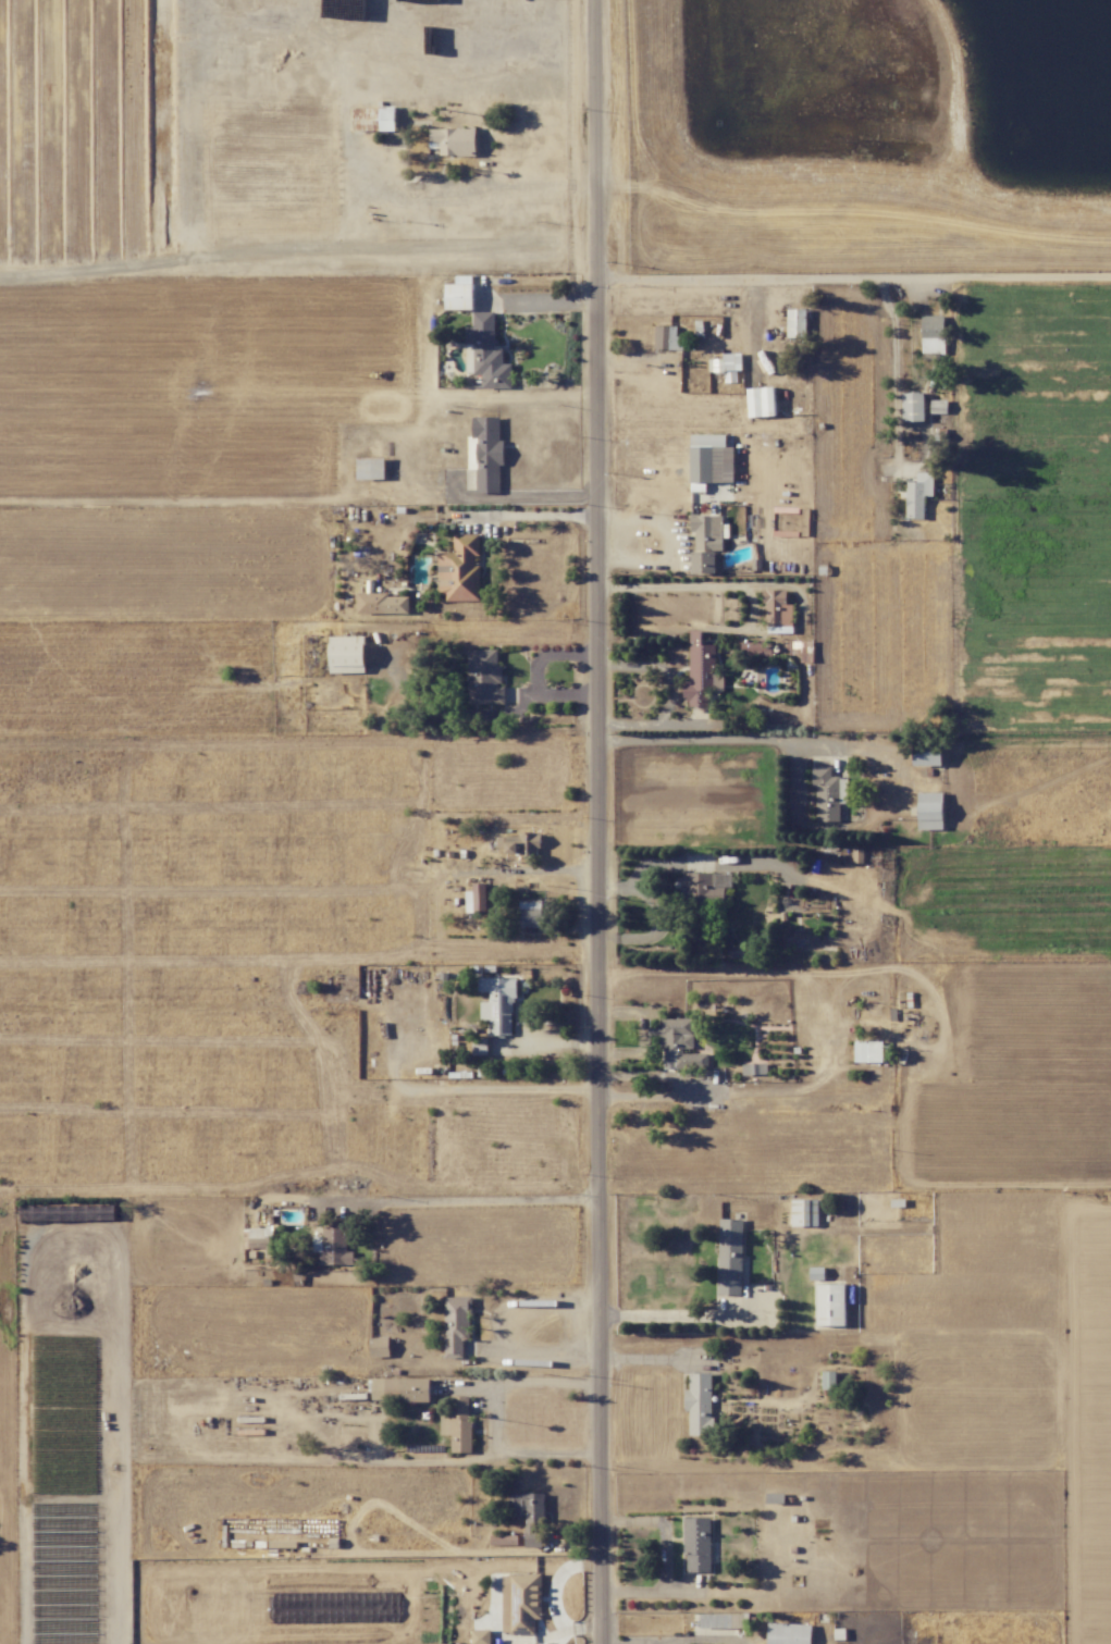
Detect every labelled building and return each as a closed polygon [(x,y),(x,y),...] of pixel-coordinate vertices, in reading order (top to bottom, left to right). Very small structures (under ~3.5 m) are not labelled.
[(395,131),(394,107),(352,108),(353,132),(395,131)] [(477,129),(430,128),(429,142),(440,142),(440,156),(476,157),(477,129)] [(445,310),(472,309),(472,275),(455,276),(455,284),(445,284),(445,310)] [(807,309),(787,309),(787,337),(806,338),(807,309)] [(495,312),(473,312),(473,327),(465,328),(465,344),(473,344),(474,376),(482,376),(482,388),(512,388),(512,364),(503,364),(503,345),(495,345),(495,312)] [(944,315),(921,316),(922,354),(944,353),(944,315)] [(676,327),(654,326),(654,349),(683,350),(683,336),(676,336),(676,327)] [(741,353),(721,353),(721,359),(709,359),(709,373),(724,373),(724,383),(736,382),(736,370),(741,370),(741,353)] [(747,388),(748,417),(775,416),(774,387),(747,388)] [(924,392),(902,393),(903,422),(925,421),(924,392)] [(930,413),(947,414),(947,401),(930,400),(930,413)] [(501,417),(472,417),(472,436),(468,436),(468,469),(476,469),(477,493),(502,492),(501,417)] [(726,435),(690,434),(689,502),(733,503),(734,447),(726,447),(726,435)] [(385,479),(384,457),(356,458),(357,480),(385,479)] [(907,482),(906,519),(923,519),(924,496),(932,496),(933,472),(916,472),(916,482),(907,482)] [(480,601),(479,555),(480,555),(480,534),(453,534),(454,552),(438,552),(438,592),(446,592),(446,601),(480,601)] [(357,613),(409,614),(409,595),(357,594),(357,613)] [(689,681),(685,681),(685,707),(709,707),(709,691),(724,691),(724,674),(715,674),(715,644),(702,644),(702,630),(689,630),(689,681)] [(364,636),(330,637),(330,673),(365,672),(364,636)] [(772,656),(772,642),(742,641),(742,655),(772,656)] [(813,662),(813,641),(784,641),(784,653),(795,652),(795,662),(813,662)] [(497,649),(468,650),(468,704),(505,704),(505,685),(502,685),(502,664),(497,664),(497,649)] [(913,766),(942,766),(941,744),(913,744),(913,766)] [(840,821),(840,803),(848,803),(847,777),(831,777),(831,766),(812,767),(812,786),(816,786),(816,822),(840,821)] [(942,792),(917,793),(918,830),(943,829),(942,792)] [(707,941),(707,906),(725,907),(725,887),(714,887),(714,873),(683,873),(683,941),(707,941)] [(485,883),(472,883),(472,891),(465,891),(466,912),(486,912),(485,883)] [(542,927),(542,900),(519,900),(518,926),(542,927)] [(513,1035),(514,978),(478,978),(478,992),(489,992),(489,1002),(480,1002),(480,1020),(488,1020),(488,1035),(513,1035)] [(693,1018),(659,1019),(660,1027),(648,1028),(648,1035),(661,1035),(662,1070),(707,1069),(707,1052),(693,1052),(693,1018)] [(487,1055),(487,1039),(472,1038),(472,1055),(487,1055)] [(883,1042),(854,1041),(854,1062),(882,1063),(883,1042)] [(767,1063),(742,1064),(743,1075),(767,1074),(767,1063)] [(818,1200),(792,1199),(791,1226),(817,1227),(818,1200)] [(741,1295),(743,1219),(719,1219),(717,1295),(741,1295)] [(319,1265),(353,1265),(353,1252),(347,1252),(347,1227),(323,1227),(323,1236),(313,1236),(313,1252),(319,1252),(319,1265)] [(824,1267),(810,1267),(810,1280),(824,1280),(824,1267)] [(470,1296),(443,1297),(445,1358),(463,1357),(463,1340),(471,1339),(470,1296)] [(822,1389),(837,1389),(836,1371),(822,1371),(822,1389)] [(689,1435),(711,1435),(712,1373),(689,1373),(689,1389),(685,1389),(685,1410),(689,1410),(689,1435)] [(430,1378),(372,1379),(373,1401),(430,1400),(430,1378)] [(470,1452),(471,1396),(452,1396),(452,1412),(440,1412),(440,1435),(452,1435),(451,1452),(470,1452)] [(544,1493),(509,1493),(509,1514),(526,1514),(525,1547),(543,1547),(544,1493)] [(710,1517),(684,1518),(685,1572),(711,1572),(710,1517)] [(517,1535),(490,1536),(490,1545),(517,1545),(517,1535)] [(540,1573),(501,1574),(503,1634),(535,1633),(535,1619),(542,1619),(540,1573)] [(699,1615),(699,1628),(749,1627),(749,1614),(699,1615)] [(811,1624),(768,1623),(767,1643),(811,1643),(811,1624)] [(490,1630),(471,1630),(471,1643),(490,1643),(490,1630)]
